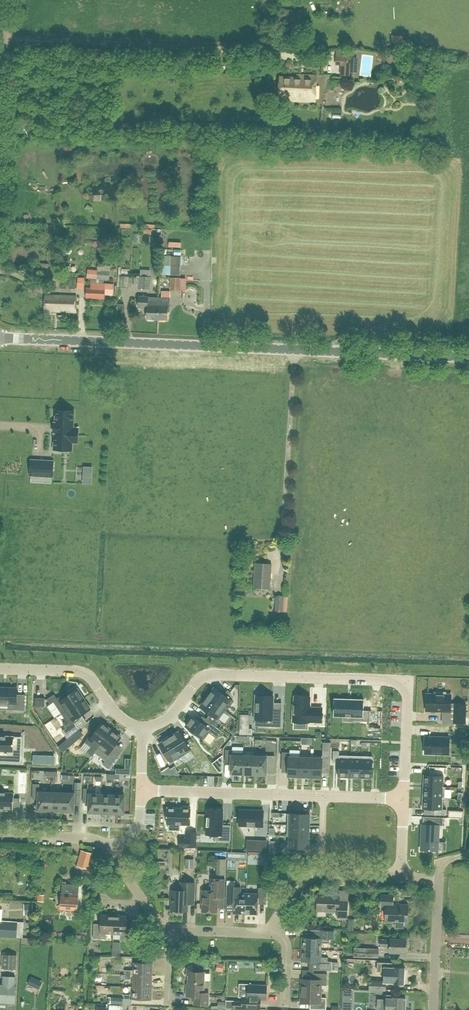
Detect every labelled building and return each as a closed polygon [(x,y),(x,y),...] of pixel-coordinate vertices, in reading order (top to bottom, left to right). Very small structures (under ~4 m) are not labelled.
[(335,65),(340,65),(340,75),(350,76),(351,57),(336,56),(335,65)] [(373,78),(376,59),(365,57),(362,76),(373,78)] [(296,74),(296,77),(279,76),(279,99),(315,101),(316,75),(296,74)] [(265,134),(265,124),(251,124),(251,133),(265,134)] [(181,256),(171,256),(164,255),(163,275),(180,276),(181,256)] [(110,272),(88,271),(87,279),(91,279),(91,283),(103,284),(104,281),(106,281),(106,280),(109,280),(110,272)] [(135,276),(135,285),(139,285),(139,288),(150,289),(150,276),(135,276)] [(171,277),(170,289),(170,290),(179,290),(180,277),(171,277)] [(86,299),(97,299),(98,289),(86,289),(86,299)] [(158,297),(157,319),(167,319),(167,312),(169,312),(170,292),(162,291),(162,297),(158,297)] [(75,311),(75,296),(45,295),(44,310),(75,311)] [(147,307),(147,319),(157,319),(158,297),(148,296),(139,296),(138,307),(147,307)] [(78,428),(73,428),(74,411),(56,410),(56,421),(57,421),(57,424),(54,423),(54,431),(56,431),(56,434),(55,434),(54,449),(72,450),(72,442),(77,442),(78,428)] [(53,461),(43,460),(43,476),(52,477),(53,461)] [(256,563),(254,588),(270,589),(272,564),(256,563)] [(274,610),(282,611),(285,612),(286,597),(284,596),(276,595),(274,610)] [(10,703),(10,709),(25,710),(25,694),(17,694),(17,688),(0,687),(0,703),(10,703)] [(214,687),(207,697),(223,709),(230,699),(227,697),(231,692),(227,690),(224,694),(214,687)] [(54,703),(61,713),(84,698),(77,688),(64,697),(63,695),(57,698),(54,694),(47,699),(51,705),(54,703)] [(435,694),(427,694),(426,710),(450,711),(451,695),(445,694),(445,692),(436,692),(435,694)] [(256,695),(255,719),(256,719),(266,719),(266,725),(281,726),(281,710),(273,710),(273,703),(273,695),(264,695),(264,693),(258,693),(258,695),(256,695)] [(45,698),(35,697),(35,706),(44,706),(45,698)] [(207,697),(200,706),(210,713),(206,718),(209,721),(213,716),(216,718),(223,709),(207,697)] [(294,705),(293,721),(294,721),(308,722),(309,722),(309,721),(322,722),(322,708),(313,708),(309,708),(310,697),(295,697),(295,705),(294,705)] [(79,720),(77,717),(91,708),(84,698),(61,713),(66,720),(63,723),(66,728),(79,720)] [(334,698),(333,716),(344,716),(343,720),(353,721),(353,716),(362,717),(362,719),(370,719),(370,711),(364,711),(364,699),(334,698)] [(466,705),(454,704),(454,722),(465,723),(466,705)] [(193,716),(186,726),(202,738),(209,728),(206,725),(209,721),(206,718),(203,723),(193,716)] [(97,748),(112,730),(102,722),(92,735),(91,734),(85,742),(91,747),(87,752),(92,755),(97,748)] [(22,757),(22,741),(14,741),(14,731),(0,730),(0,756),(22,757)] [(97,748),(92,755),(92,756),(95,752),(101,756),(105,760),(103,763),(109,768),(117,757),(112,753),(113,751),(112,749),(121,737),(112,730),(97,748)] [(179,731),(169,738),(180,755),(190,749),(188,745),(193,742),(191,738),(186,742),(179,731)] [(425,736),(425,753),(449,754),(449,737),(425,736)] [(72,744),(67,738),(58,746),(63,752),(72,744)] [(169,738),(159,744),(165,754),(160,757),(162,760),(168,757),(170,761),(180,755),(169,738)] [(232,762),(231,773),(243,773),(243,752),(232,752),(232,762)] [(245,752),(243,752),(243,773),(254,774),(255,753),(254,753),(254,756),(245,755),(245,752)] [(283,752),(282,765),(289,765),(288,772),(288,776),(299,776),(300,757),(289,757),(289,753),(283,752)] [(254,774),(266,774),(266,763),(270,763),(270,756),(266,756),(266,753),(255,753),(254,774)] [(300,757),(299,776),(310,776),(311,755),(300,754),(300,757)] [(311,755),(310,776),(322,777),(322,755),(311,755)] [(339,757),(338,777),(349,777),(350,758),(339,757)] [(350,758),(349,777),(360,777),(361,758),(350,758)] [(361,758),(360,777),(372,778),(372,758),(361,758)] [(424,775),(423,786),(443,787),(443,775),(424,775)] [(40,784),(33,783),(32,799),(39,799),(38,810),(50,810),(51,792),(39,791),(40,784)] [(423,786),(423,797),(442,798),(443,787),(423,786)] [(51,792),(50,810),(61,811),(62,792),(62,790),(51,789),(51,792)] [(14,809),(14,807),(20,807),(21,798),(15,798),(15,793),(0,792),(0,808),(14,809)] [(74,793),(62,792),(61,811),(73,811),(74,793)] [(89,812),(101,812),(101,794),(89,793),(89,812)] [(101,794),(101,812),(112,813),(113,794),(101,794)] [(125,795),(113,794),(112,813),(124,813),(125,795)] [(423,797),(422,808),(442,809),(442,798),(423,797)] [(167,807),(166,824),(168,824),(180,824),(190,824),(191,808),(167,807)] [(207,808),(206,834),(216,835),(216,840),(230,841),(231,825),(223,824),(223,809),(207,808)] [(264,810),(240,809),(239,825),(263,826),(264,810)] [(99,814),(99,823),(114,822),(114,813),(99,814)] [(288,813),(287,824),(309,825),(309,814),(288,813)] [(422,824),(421,850),(438,851),(439,825),(443,825),(443,817),(427,816),(427,824),(422,824)] [(287,824),(287,836),(289,836),(309,837),(309,825),(287,824)] [(179,838),(179,847),(196,848),(196,832),(187,831),(187,838),(179,838)] [(289,836),(289,847),(291,847),(291,853),(304,853),(304,847),(308,847),(309,837),(289,836)] [(247,839),(246,849),(254,850),(255,840),(247,839)] [(92,854),(81,851),(76,867),(88,870),(92,854)] [(204,865),(204,855),(198,855),(198,857),(190,857),(190,868),(198,868),(198,865),(204,865)] [(169,862),(159,861),(158,868),(168,869),(169,862)] [(202,903),(202,911),(217,912),(218,898),(224,898),(225,879),(211,878),(211,890),(202,890),(201,903),(202,903)] [(194,895),(195,882),(181,882),(181,890),(173,890),(172,910),(175,910),(175,911),(177,913),(182,913),(183,911),(183,910),(187,911),(187,895),(194,895)] [(62,883),(61,908),(78,909),(79,884),(62,883)] [(246,913),(247,893),(241,893),(241,886),(227,886),(226,900),(234,900),(234,912),(246,913)] [(247,893),(246,913),(258,913),(258,901),(266,902),(267,888),(259,887),(258,893),(247,893)] [(317,910),(338,911),(338,917),(347,918),(348,901),(339,900),(339,894),(318,893),(317,910)] [(393,921),(393,920),(396,920),(396,927),(403,927),(403,920),(407,921),(408,904),(393,903),(393,895),(381,894),(381,905),(386,906),(385,921),(393,921)] [(24,915),(33,914),(33,903),(24,904),(24,915)] [(114,933),(114,915),(101,915),(101,923),(94,923),(93,938),(106,938),(106,933),(114,933)] [(114,915),(114,933),(121,933),(120,939),(133,939),(134,925),(127,924),(127,916),(114,915)] [(346,924),(348,924),(348,930),(354,930),(354,919),(348,919),(348,920),(346,920),(346,924)] [(10,936),(10,937),(17,938),(18,921),(11,921),(0,920),(0,936),(10,936)] [(302,949),(321,950),(321,943),(328,943),(329,938),(335,939),(335,930),(320,930),(320,938),(303,937),(302,949)] [(390,947),(390,952),(406,953),(407,940),(390,939),(390,940),(381,939),(380,947),(390,947)] [(378,957),(379,948),(354,947),(353,956),(378,957)] [(320,970),(332,970),(338,970),(338,961),(328,961),(328,957),(321,957),(321,950),(302,949),(302,961),(320,961),(320,970)] [(3,954),(2,966),(2,968),(16,969),(17,955),(3,954)] [(133,970),(131,970),(125,969),(125,974),(131,974),(133,974),(152,975),(152,962),(134,962),(133,970)] [(241,962),(231,962),(230,973),(241,974),(241,962)] [(369,989),(385,990),(386,989),(394,989),(395,985),(394,985),(394,983),(405,983),(405,968),(395,967),(395,963),(377,962),(377,975),(383,976),(383,977),(394,977),(394,982),(386,982),(386,980),(369,979),(369,989)] [(204,992),(205,971),(198,971),(199,968),(195,965),(191,964),(187,968),(187,975),(188,975),(188,987),(187,987),(186,995),(194,996),(194,1004),(208,1004),(209,992),(204,992)] [(228,972),(227,964),(219,965),(220,974),(228,972)] [(301,990),(321,991),(321,985),(327,985),(327,974),(311,973),(311,979),(301,978),(301,990)] [(152,975),(133,974),(133,986),(151,987),(152,975)] [(2,984),(0,984),(0,1002),(14,1003),(16,985),(15,985),(16,976),(3,975),(2,984)] [(233,1000),(233,1008),(260,1009),(260,1000),(266,1000),(267,985),(248,984),(247,997),(242,996),(242,1001),(233,1000)] [(151,987),(133,986),(132,999),(151,999),(151,987)] [(321,991),(301,990),(300,1002),(310,1003),(310,1008),(326,1009),(326,997),(321,997),(321,991)] [(403,1006),(406,1006),(406,999),(404,999),(404,997),(393,997),(393,995),(387,995),(386,1009),(403,1009),(403,1006)] [(419,998),(414,1001),(417,1009),(423,1007),(419,998)]
